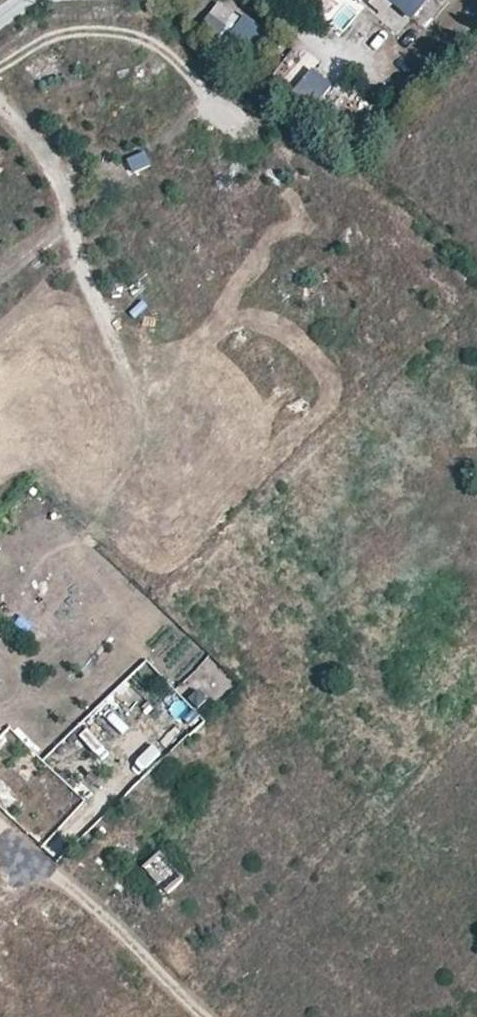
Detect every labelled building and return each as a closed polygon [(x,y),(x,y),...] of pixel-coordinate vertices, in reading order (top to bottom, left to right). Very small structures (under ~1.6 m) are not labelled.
[(412,19),(428,0),(390,0),(412,19)] [(244,21),(219,3),(202,27),(227,45),(244,21)] [(257,31),(244,21),(227,45),(239,54),(257,31)] [(334,83),(313,66),(295,88),(316,105),(334,83)] [(132,175),(153,165),(145,150),(125,161),(132,175)] [(112,601),(61,552),(15,601),(65,650),(112,601)] [(159,701),(172,717),(187,705),(174,689),(159,701)] [(77,789),(107,760),(82,735),(53,763),(77,789)] [(5,812),(22,795),(0,774),(0,808),(5,812)] [(144,869),(169,895),(186,878),(162,852),(144,869)]
